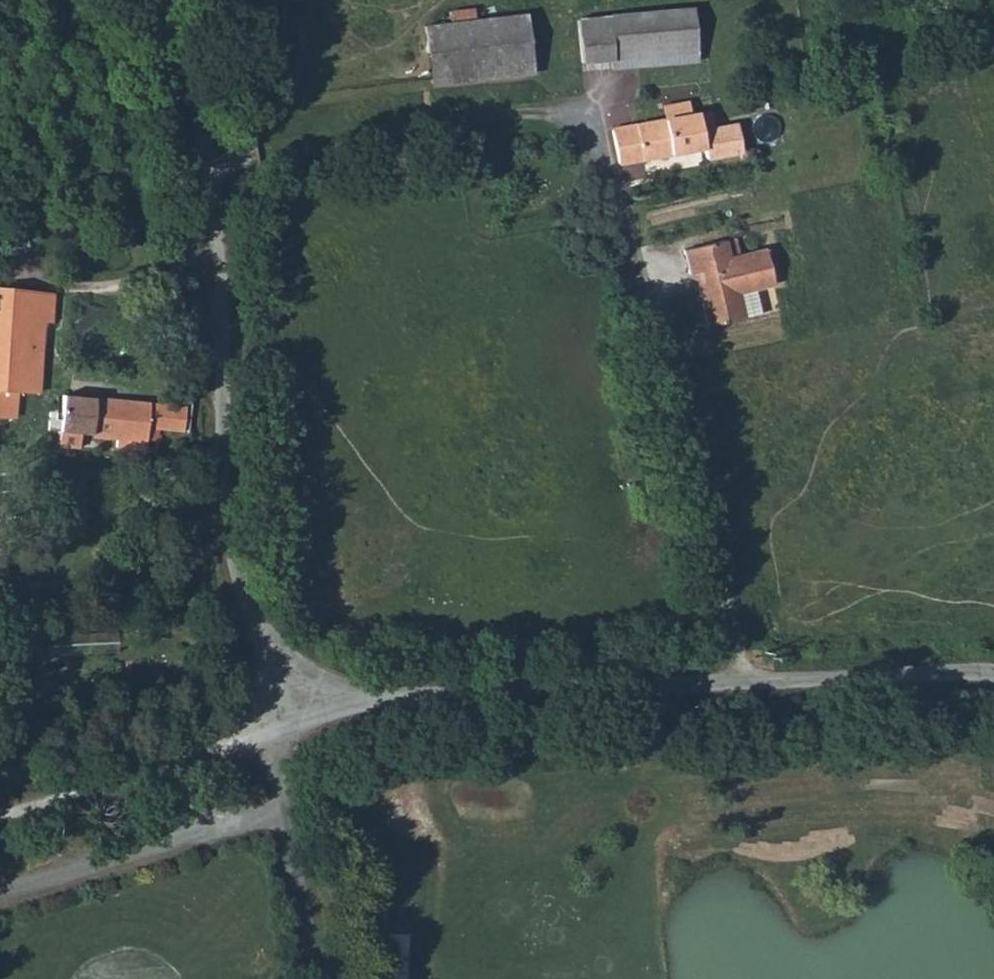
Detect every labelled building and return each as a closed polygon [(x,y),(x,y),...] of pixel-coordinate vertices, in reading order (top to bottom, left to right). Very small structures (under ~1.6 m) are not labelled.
[(698,58),(694,8),(610,15),(613,55),(614,65),(698,58)] [(475,18),(474,9),(448,12),(450,21),(475,18)] [(532,74),(524,12),(475,18),(450,21),(424,24),(432,86),(532,74)] [(613,55),(610,15),(579,18),(583,57),(613,55)] [(619,166),(704,146),(701,130),(714,127),(711,112),(697,115),(696,110),(692,111),(690,103),(663,109),(665,118),(611,130),(619,166)] [(714,127),(701,130),(704,146),(708,163),(743,155),(735,122),(714,127)] [(775,286),(767,247),(729,255),(725,239),(682,248),(688,274),(695,272),(708,329),(763,316),(758,290),(775,286)] [(0,288),(0,419),(5,419),(7,392),(37,395),(43,320),(48,321),(51,291),(0,288)] [(182,432),(184,406),(63,394),(57,447),(79,449),(80,436),(116,439),(115,450),(156,454),(159,430),(182,432)] [(115,631),(45,636),(46,656),(116,651),(115,631)] [(410,930),(390,928),(386,978),(406,978),(410,930)]
